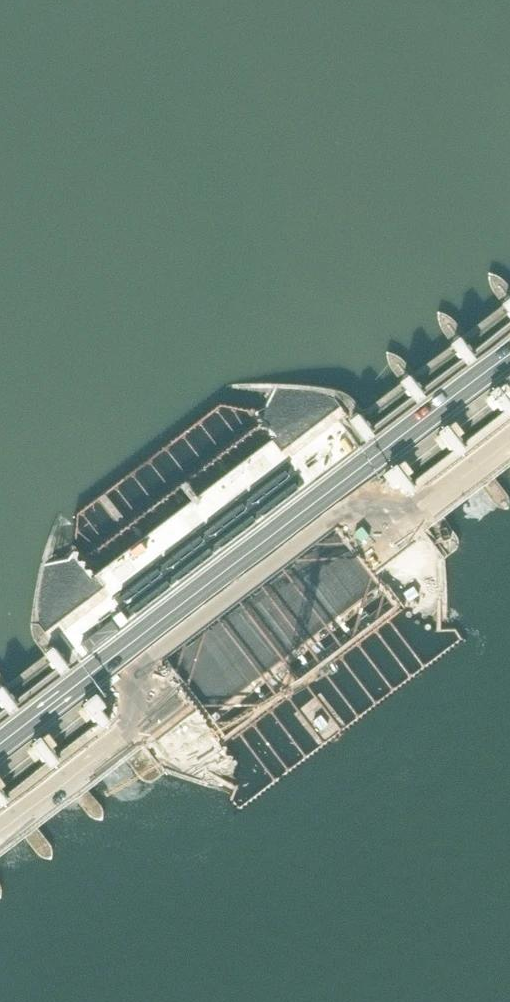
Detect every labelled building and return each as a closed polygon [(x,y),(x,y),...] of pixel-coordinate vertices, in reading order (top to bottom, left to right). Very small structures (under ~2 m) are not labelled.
[(467,335),(459,341),(474,361),(483,355),(467,335)] [(415,373),(407,379),(422,400),(431,393),(415,373)] [(493,396),(501,406),(506,402),(509,407),(509,383),(493,396)] [(365,412),(356,419),(372,439),(380,433),(365,412)] [(471,431),(463,421),(442,436),(450,447),(456,443),(466,456),(475,449),(464,436),(471,431)] [(420,469),(412,459),(392,475),(400,485),(406,481),(416,494),(425,488),(414,474),(420,469)] [(59,645),(50,652),(66,672),(74,665),(59,645)] [(0,690),(0,692),(15,711),(23,705),(8,684),(0,690)] [(114,702),(106,692),(86,708),(94,718),(99,714),(110,727),(118,721),(108,707),(114,702)] [(64,742),(56,732),(36,747),(44,758),(50,753),(60,767),(69,760),(58,747),(64,742)] [(6,771),(0,775),(0,794),(10,806),(18,799),(8,786),(14,781),(6,771)]
